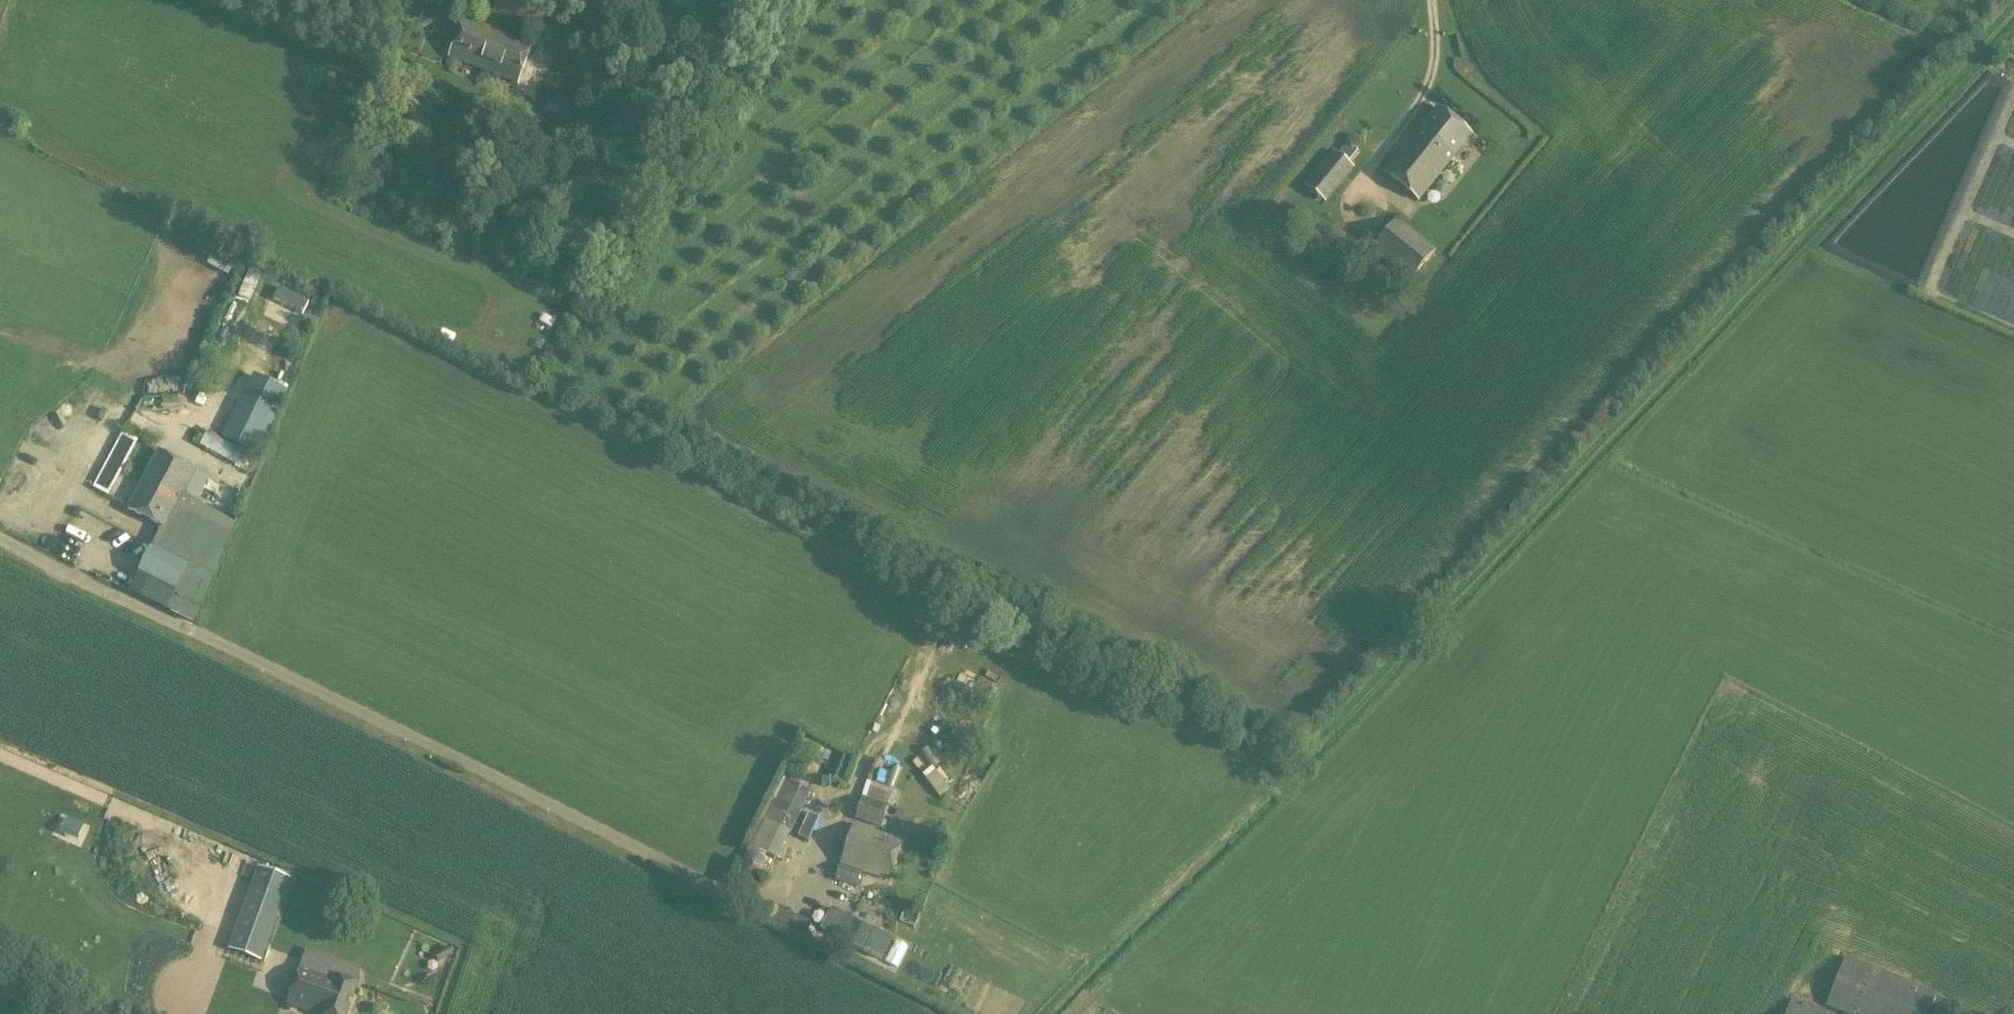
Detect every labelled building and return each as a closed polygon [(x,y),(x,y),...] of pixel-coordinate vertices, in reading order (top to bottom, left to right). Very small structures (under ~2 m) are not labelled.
[(492,14),(537,31),(546,9),(522,0),(497,0),(492,14)] [(464,19),(449,58),(517,84),(532,44),(464,19)] [(1418,202),(1471,136),(1438,109),(1384,174),(1418,202)] [(1347,142),(1338,155),(1332,150),(1304,186),(1326,203),(1354,168),(1349,163),(1358,151),(1347,142)] [(1410,282),(1435,252),(1397,220),(1371,251),(1410,282)] [(288,392),(268,381),(235,446),(256,457),(288,392)] [(193,443),(200,447),(241,469),(248,456),(229,446),(207,433),(206,435),(199,432),(193,443)] [(139,442),(123,433),(115,449),(130,458),(139,442)] [(159,452),(128,510),(162,528),(137,580),(173,598),(166,610),(194,625),(237,525),(184,496),(197,473),(159,452)] [(125,467),(109,458),(102,472),(117,481),(125,467)] [(851,759),(836,754),(828,777),(842,783),(851,759)] [(940,801),(950,794),(932,772),(923,779),(940,801)] [(899,792),(867,782),(855,820),(882,828),(888,807),(894,809),(899,792)] [(761,852),(778,859),(799,813),(806,799),(778,786),(772,800),(749,846),(750,846),(749,850),(760,854),(761,852)] [(77,840),(83,826),(75,822),(69,836),(77,840)] [(902,842),(855,827),(837,882),(856,888),(861,872),(889,882),(902,842)] [(831,909),(821,930),(881,961),(892,939),(831,909)] [(797,915),(792,927),(808,934),(813,922),(797,915)] [(268,944),(235,932),(228,951),(261,962),(268,944)] [(440,950),(444,959),(451,956),(447,947),(440,950)] [(1936,995),(1845,958),(1826,1006),(1844,1013),(1928,1013),(1936,995)] [(302,967),(289,1003),(319,1013),(345,1013),(355,987),(338,981),(338,980),(302,967)] [(1786,1013),(1829,1013),(1792,999),(1786,1013)]
